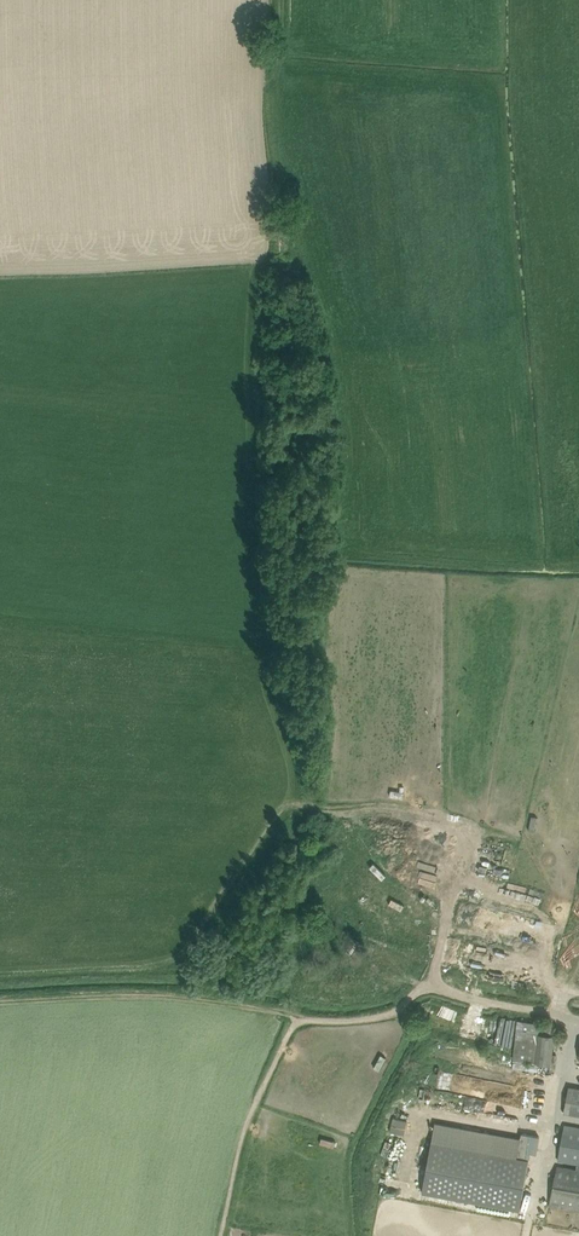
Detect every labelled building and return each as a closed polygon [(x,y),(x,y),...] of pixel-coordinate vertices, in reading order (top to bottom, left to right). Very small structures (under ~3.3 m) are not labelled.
[(366,878),(365,884),(384,888),(385,882),(366,878)] [(465,943),(461,964),(514,974),(518,953),(465,943)] [(517,1020),(513,1061),(551,1065),(551,1069),(556,1070),(558,1055),(552,1054),(555,1035),(554,1035),(555,1025),(536,1023),(536,1022),(517,1020)] [(569,1086),(564,1113),(578,1116),(578,1088),(569,1086)] [(565,1124),(559,1161),(577,1165),(577,1169),(557,1165),(549,1207),(578,1212),(578,1127),(565,1124)] [(521,1138),(517,1157),(529,1159),(530,1153),(537,1154),(540,1137),(522,1133),(521,1138)] [(320,1137),(318,1143),(332,1147),(334,1141),(320,1137)] [(520,1210),(529,1159),(517,1157),(432,1142),(423,1193),(520,1210)]
